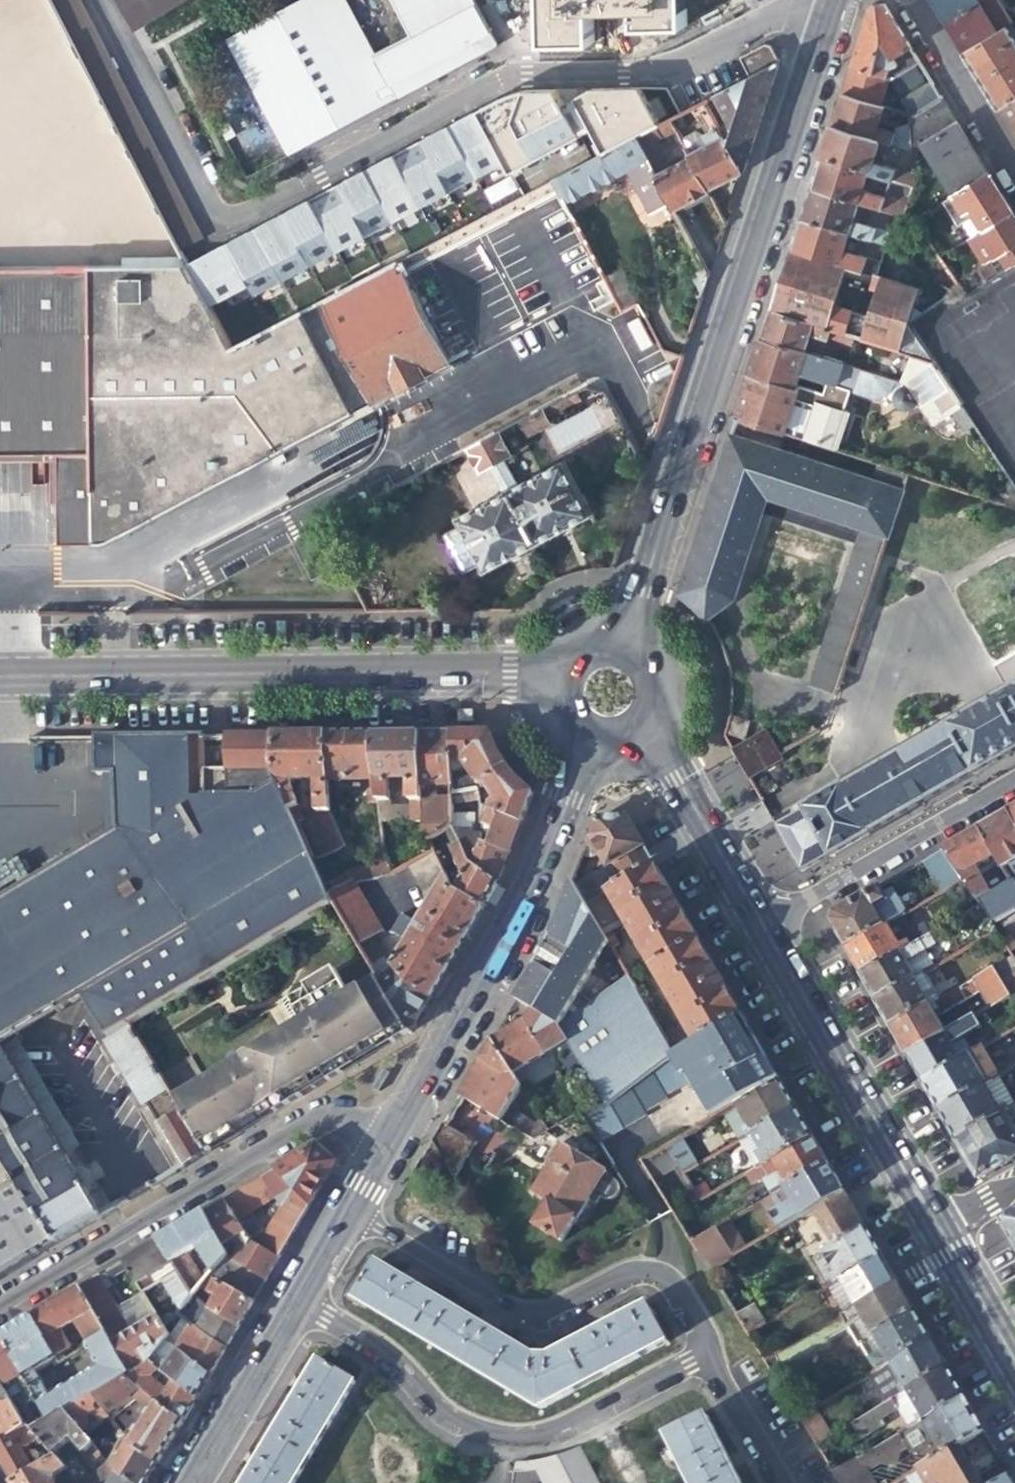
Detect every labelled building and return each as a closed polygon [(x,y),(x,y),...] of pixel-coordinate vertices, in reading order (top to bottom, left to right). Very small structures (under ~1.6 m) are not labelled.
[(187,263),(202,239),(79,0),(50,0),(187,263)] [(186,0),(124,0),(141,27),(186,0)] [(346,0),(301,0),(227,40),(288,154),(404,91),(495,42),(473,0),(392,0),(411,37),(377,54),(346,0)] [(545,42),(592,41),(591,5),(614,4),(634,4),(634,26),(684,25),(684,0),(543,0),(545,42)] [(940,9),(949,24),(989,0),(934,0),(940,9)] [(998,0),(989,0),(949,24),(960,42),(966,53),(1009,28),(1014,25),(998,0)] [(897,61),(912,50),(885,6),(877,6),(870,7),(852,66),(889,79),(888,69),(891,70),(899,68),(897,61)] [(1009,28),(966,53),(981,76),(1000,107),(1014,98),(1014,38),(1009,28)] [(889,79),(892,80),(902,95),(929,80),(922,68),(912,50),(897,61),(899,68),(891,70),(888,69),(889,79)] [(732,122),(721,127),(744,171),(752,146),(781,59),(779,58),(778,62),(748,77),(709,98),(706,99),(714,114),(724,108),(732,122)] [(847,79),(842,95),(885,110),(892,80),(889,79),(852,66),(847,79)] [(943,100),(929,80),(902,95),(917,117),(943,100)] [(666,88),(602,90),(606,97),(616,114),(630,140),(691,107),(681,87),(679,83),(666,88)] [(508,94),(477,110),(507,169),(521,160),(527,161),(612,116),(602,99),(597,89),(520,91),(508,94)] [(885,110),(880,108),(842,95),(836,110),(831,126),(880,139),(914,149),(913,140),(879,130),(885,110)] [(602,99),(612,116),(616,114),(606,97),(604,98),(602,99)] [(1000,107),(1013,128),(1014,132),(1014,98),(1000,107)] [(716,118),(714,114),(706,99),(695,105),(706,124),(716,118)] [(928,126),(950,112),(943,100),(912,119),(914,149),(934,136),(928,126)] [(507,169),(477,110),(457,121),(449,125),(480,183),(507,169)] [(934,136),(956,123),(950,112),(928,126),(934,136)] [(612,116),(527,161),(541,186),(555,179),(573,169),(607,152),(619,145),(630,140),(616,114),(612,116)] [(678,128),(672,117),(643,133),(637,136),(643,147),(678,128)] [(924,143),(955,195),(990,175),(969,142),(956,123),(934,136),(930,139),(924,143)] [(480,183),(449,125),(432,134),(421,140),(450,198),(480,183)] [(874,159),(880,139),(831,126),(826,141),(821,155),(871,169),(898,177),(919,183),(917,171),(874,159)] [(729,180),(744,173),(744,171),(721,127),(706,136),(710,144),(695,152),(690,144),(687,146),(692,155),(710,190),(729,180)] [(653,211),(671,202),(653,167),(643,147),(637,136),(630,140),(619,145),(607,152),(573,169),(555,179),(566,200),(603,181),(630,167),(653,211)] [(450,198),(421,140),(406,148),(392,155),(423,212),(450,198)] [(423,212),(392,155),(378,162),(364,169),(396,227),(423,212)] [(659,164),(653,167),(671,202),(675,209),(694,200),(711,192),(710,190),(692,155),(663,169),(659,164)] [(864,190),(871,169),(821,155),(817,169),(811,186),(861,201),(907,214),(911,203),(864,190)] [(396,227),(364,169),(349,178),(338,183),(368,241),(396,227)] [(964,222),(973,237),(1013,214),(1001,194),(990,175),(955,195),(945,201),(959,225),(964,222)] [(914,194),(919,183),(898,177),(894,188),(914,194)] [(368,241),(338,183),(321,193),(308,201),(340,256),(368,241)] [(855,219),(861,201),(811,186),(807,199),(801,217),(850,231),(864,235),(875,238),(878,226),(855,219)] [(340,256),(308,201),(296,207),(282,214),(312,271),(340,256)] [(312,271),(282,214),(265,223),(255,229),(286,284),(312,271)] [(1013,214),(973,237),(970,238),(985,264),(980,267),(988,281),(1014,266),(1014,218),(1013,214)] [(845,249),(850,231),(801,217),(797,230),(792,247),(877,276),(882,261),(858,253),(845,249)] [(890,230),(878,226),(875,238),(888,241),(890,230)] [(286,284),(255,229),(239,237),(226,243),(256,300),(286,284)] [(917,251),(890,230),(888,241),(900,251),(910,258),(917,251)] [(858,253),(864,235),(850,231),(845,249),(858,253)] [(256,300),(226,243),(217,248),(211,252),(229,285),(205,298),(217,320),(256,300)] [(899,351),(906,323),(919,289),(913,287),(877,276),(792,247),(783,273),(772,308),(833,329),(855,336),(899,351)] [(229,285),(211,252),(188,264),(205,298),(229,285)] [(890,264),(882,261),(877,276),(913,287),(915,278),(889,269),(890,264)] [(374,402),(449,363),(397,262),(321,302),(374,402)] [(301,312),(297,314),(278,325),(255,336),(233,348),(232,349),(219,325),(217,320),(205,298),(187,263),(0,268),(0,451),(67,450),(67,499),(68,542),(104,541),(353,412),(301,312)] [(621,267),(606,275),(624,309),(638,302),(640,302),(621,267)] [(696,279),(704,294),(710,276),(706,268),(697,271),(701,276),(696,279)] [(942,282),(954,291),(960,287),(952,275),(942,282)] [(812,334),(830,340),(833,329),(772,308),(768,319),(762,336),(806,351),(812,334)] [(637,311),(613,322),(631,360),(655,349),(637,311)] [(919,343),(906,323),(899,351),(919,358),(933,363),(919,343)] [(851,347),(855,336),(833,329),(830,340),(851,347)] [(942,376),(917,385),(912,387),(907,385),(898,382),(840,362),(830,359),(822,356),(816,354),(806,351),(762,336),(757,354),(750,373),(796,389),(801,377),(825,387),(822,398),(843,405),(848,390),(872,399),(877,399),(879,399),(883,395),(885,392),(909,405),(917,402),(932,424),(952,412),(964,429),(973,423),(942,376)] [(834,348),(830,359),(840,362),(844,352),(834,348)] [(937,369),(933,363),(919,358),(907,385),(912,387),(917,385),(937,369)] [(822,398),(796,389),(750,373),(744,392),(736,417),(814,443),(835,449),(846,414),(840,411),(843,405),(822,398)] [(576,394),(541,412),(546,420),(580,402),(576,394)] [(556,453),(617,424),(604,399),(544,428),(556,453)] [(548,425),(546,420),(541,412),(521,423),(528,436),(548,425)] [(498,435),(484,443),(510,490),(517,487),(502,459),(509,455),(498,435)] [(945,510),(952,488),(880,464),(875,481),(730,435),(679,594),(705,620),(707,619),(733,598),(766,497),(861,528),(889,537),(901,496),(945,510)] [(486,467),(501,495),(510,490),(484,443),(468,451),(479,471),(486,467)] [(67,499),(67,450),(0,451),(0,460),(57,460),(58,499),(67,499)] [(562,463),(517,487),(510,490),(538,544),(562,531),(591,516),(562,463)] [(516,556),(538,544),(510,490),(501,495),(455,519),(460,528),(480,565),(484,572),(516,556)] [(329,535),(325,527),(325,526),(319,529),(324,538),(329,535)] [(462,574),(480,565),(460,528),(442,537),(462,574)] [(861,528),(815,682),(841,689),(889,537),(861,528)] [(353,581),(348,572),(342,574),(347,585),(353,581)] [(776,828),(802,872),(831,856),(832,858),(871,835),(870,833),(885,825),(914,808),(920,805),(957,784),(975,773),(976,775),(1014,753),(1014,688),(947,727),(947,729),(844,789),(842,788),(803,810),(804,812),(776,828)] [(724,736),(744,743),(750,724),(730,719),(729,720),(727,728),(724,736)] [(469,758),(483,781),(508,766),(498,750),(490,732),(451,733),(452,784),(460,784),(459,762),(469,758)] [(368,800),(379,799),(377,788),(378,733),(351,734),(326,734),(328,777),(367,775),(368,800)] [(422,819),(422,814),(422,786),(420,733),(402,733),(378,733),(377,788),(379,799),(382,821),(422,819)] [(440,814),(422,814),(422,819),(423,828),(429,840),(453,828),(453,827),(453,817),(452,784),(451,733),(435,733),(420,733),(422,786),(444,785),(445,793),(439,794),(440,814)] [(292,806),(299,802),(289,779),(294,776),(313,775),(318,810),(314,812),(330,850),(345,843),(330,807),(328,777),(326,734),(300,734),(275,735),(276,770),(292,806)] [(0,899),(0,1042),(1,1044),(18,1034),(84,995),(109,1038),(130,1025),(129,1025),(225,969),(228,967),(271,940),(335,901),(331,894),(298,820),(292,806),(276,770),(275,735),(230,735),(230,740),(207,740),(207,735),(183,736),(98,736),(99,774),(117,774),(117,821),(115,821),(111,822),(88,835),(94,845),(0,899)] [(757,743),(735,756),(746,775),(769,763),(757,743)] [(485,801),(489,803),(523,819),(527,807),(533,793),(522,784),(515,776),(508,766),(483,781),(476,785),(469,785),(485,801)] [(462,805),(488,805),(489,803),(485,801),(469,785),(460,784),(452,784),(453,817),(462,817),(462,805)] [(305,817),(299,802),(292,806),(298,820),(305,817)] [(746,831),(771,820),(763,802),(738,813),(746,831)] [(519,828),(523,819),(489,803),(488,805),(482,830),(479,838),(510,852),(519,828)] [(1007,813),(1014,827),(1014,809),(1007,813)] [(1014,881),(1014,876),(1009,865),(1014,862),(1014,827),(1007,813),(997,819),(979,829),(995,856),(1011,883),(1014,881)] [(606,863),(612,863),(624,885),(656,866),(641,839),(628,817),(615,818),(599,817),(589,843),(602,849),(606,863)] [(482,830),(453,827),(453,828),(472,864),(499,880),(504,867),(510,852),(479,838),(482,830)] [(465,874),(456,892),(483,907),(492,892),(499,880),(472,864),(453,828),(429,840),(431,846),(434,851),(437,857),(453,849),(465,874)] [(976,867),(995,856),(979,829),(964,838),(943,850),(964,882),(977,902),(991,892),(976,867)] [(590,865),(602,849),(589,843),(581,862),(590,865)] [(345,864),(346,866),(355,881),(391,873),(387,846),(371,847),(373,860),(345,864)] [(943,894),(964,882),(943,850),(923,862),(943,894)] [(445,873),(437,857),(434,851),(412,862),(420,886),(445,873)] [(612,863),(577,885),(588,905),(609,894),(624,885),(612,863)] [(330,875),(338,890),(355,881),(346,866),(330,875)] [(609,894),(628,926),(653,971),(702,944),(678,903),(656,866),(624,885),(609,894)] [(405,948),(393,967),(430,998),(439,982),(477,918),(483,907),(456,892),(454,890),(448,878),(420,923),(402,914),(391,931),(400,937),(409,942),(405,948)] [(577,885),(574,880),(548,943),(538,961),(522,988),(531,1016),(528,1020),(525,1020),(491,1039),(514,1076),(562,1043),(567,1040),(556,1021),(552,1016),(560,1011),(564,1018),(610,944),(607,938),(588,905),(577,885)] [(382,928),(355,881),(338,890),(331,894),(335,901),(362,947),(373,941),(379,937),(376,932),(382,928)] [(885,895),(880,887),(833,914),(832,923),(838,934),(847,949),(887,926),(904,917),(905,915),(891,891),(885,895)] [(613,934),(628,926),(609,894),(588,905),(607,938),(613,934)] [(913,933),(904,917),(887,926),(897,942),(913,933)] [(944,917),(927,928),(931,936),(949,926),(944,917)] [(925,926),(913,933),(897,942),(887,926),(847,949),(853,959),(862,976),(931,936),(927,928),(925,926)] [(619,946),(613,934),(607,938),(610,944),(614,950),(619,946)] [(937,946),(931,936),(862,976),(867,985),(878,1003),(916,979),(907,965),(937,946)] [(397,942),(405,948),(409,942),(400,937),(397,942)] [(1005,945),(1011,953),(1014,951),(1014,944),(1011,938),(1004,942),(1005,945)] [(381,956),(373,941),(362,947),(371,962),(381,956)] [(653,971),(696,1046),(698,1045),(744,1018),(723,980),(702,944),(653,971)] [(188,1055),(158,1073),(206,1153),(222,1144),(215,1132),(278,1095),(285,1106),(301,1097),(294,1085),(319,1070),(326,1082),(341,1073),(334,1061),(404,1020),(379,976),(346,995),(322,952),(297,967),(307,986),(286,999),(299,1023),(202,1079),(188,1055)] [(404,1020),(411,1031),(426,1006),(430,998),(393,967),(388,961),(383,955),(381,956),(371,962),(379,976),(404,1020)] [(994,971),(1002,985),(1014,977),(1014,959),(994,971)] [(989,1009),(1010,996),(1002,985),(994,971),(993,970),(937,1003),(893,1029),(900,1041),(908,1055),(947,1033),(938,1017),(981,993),(989,1009)] [(1002,985),(1010,996),(1011,999),(1014,997),(1014,977),(1002,985)] [(929,1001),(916,979),(878,1003),(884,1014),(893,1029),(937,1003),(934,998),(929,1001)] [(560,1011),(552,1016),(556,1021),(567,1040),(575,1052),(603,1098),(607,1105),(676,1058),(642,1001),(634,985),(568,1024),(564,1018),(560,1011)] [(975,1017),(947,1033),(908,1055),(916,1069),(924,1083),(962,1061),(952,1044),(964,1038),(982,1028),(975,1017)] [(737,1105),(781,1080),(769,1061),(744,1018),(698,1045),(696,1046),(676,1058),(607,1105),(603,1098),(580,1112),(600,1143),(649,1115),(647,1112),(670,1098),(668,1095),(690,1082),(688,1077),(694,1074),(711,1104),(718,1116),(723,1113),(737,1105)] [(341,1073),(411,1031),(404,1020),(334,1061),(341,1073)] [(148,1104),(185,1166),(206,1153),(158,1073),(130,1026),(130,1025),(109,1038),(104,1041),(143,1107),(148,1104)] [(82,1145),(18,1034),(1,1044),(66,1154),(82,1145)] [(974,1053),(964,1038),(952,1044),(962,1061),(968,1057),(974,1053)] [(522,1088),(514,1076),(491,1039),(473,1071),(458,1095),(533,1139),(549,1130),(540,1116),(536,1123),(510,1107),(522,1088)] [(569,1056),(575,1052),(567,1040),(562,1043),(569,1056)] [(1,1044),(0,1042),(0,1154),(16,1180),(12,1183),(16,1189),(68,1159),(66,1154),(1,1044)] [(981,1050),(974,1053),(968,1057),(981,1078),(994,1071),(981,1050)] [(1007,1063),(994,1071),(981,1078),(968,1057),(962,1061),(924,1083),(933,1098),(942,1114),(986,1087),(1000,1078),(1011,1071),(1007,1063)] [(705,1107),(711,1104),(694,1074),(688,1077),(690,1082),(705,1107)] [(1000,1078),(986,1087),(1004,1116),(1014,1110),(1014,1105),(1000,1078)] [(737,1105),(753,1132),(759,1129),(796,1107),(787,1092),(781,1080),(737,1105)] [(1004,1116),(986,1087),(942,1114),(949,1126),(959,1144),(1004,1116)] [(222,1144),(285,1106),(278,1095),(215,1132),(222,1144)] [(723,1113),(739,1140),(753,1132),(737,1105),(723,1113)] [(758,1152),(765,1164),(813,1136),(804,1121),(796,1107),(759,1129),(769,1145),(758,1152)] [(1004,1116),(959,1144),(980,1180),(1014,1159),(1014,1134),(1013,1131),(1014,1130),(1014,1110),(1004,1116)] [(440,1127),(430,1143),(452,1177),(474,1143),(442,1122),(440,1127)] [(739,1140),(756,1169),(765,1164),(758,1152),(769,1145),(759,1129),(753,1132),(739,1140)] [(751,1185),(770,1174),(780,1169),(789,1186),(829,1164),(820,1149),(813,1136),(765,1164),(756,1169),(746,1175),(751,1185)] [(680,1138),(666,1146),(678,1166),(682,1173),(696,1165),(680,1138)] [(295,1157),(274,1170),(309,1205),(334,1163),(315,1145),(295,1157)] [(605,1174),(606,1172),(564,1146),(534,1193),(550,1203),(536,1227),(560,1241),(574,1217),(577,1218),(588,1200),(595,1204),(600,1195),(607,1199),(610,1199),(615,1197),(617,1195),(619,1190),(619,1187),(618,1183),(616,1181),(605,1174)] [(654,1181),(678,1166),(666,1146),(641,1161),(654,1181)] [(16,1189),(0,1198),(0,1276),(112,1209),(102,1192),(91,1198),(68,1159),(16,1189)] [(794,1205),(770,1219),(773,1224),(767,1228),(771,1235),(814,1211),(846,1193),(836,1177),(829,1164),(789,1186),(785,1189),(794,1205)] [(771,1190),(774,1195),(785,1189),(789,1186),(780,1169),(770,1174),(777,1186),(771,1190)] [(252,1183),(226,1198),(243,1231),(245,1234),(279,1257),(309,1205),(274,1170),(252,1183)] [(761,1202),(770,1219),(794,1205),(785,1189),(774,1195),(761,1202)] [(821,1292),(827,1289),(840,1281),(883,1257),(869,1233),(846,1193),(814,1211),(834,1247),(806,1264),(821,1292)] [(239,1234),(243,1231),(226,1198),(218,1203),(205,1211),(221,1243),(234,1236),(236,1240),(241,1238),(239,1234)] [(226,1255),(221,1243),(205,1211),(158,1239),(172,1261),(172,1262),(178,1271),(192,1296),(198,1287),(203,1280),(186,1252),(197,1246),(211,1270),(226,1255)] [(1004,1221),(1014,1241),(1014,1215),(1004,1221)] [(729,1221),(716,1228),(732,1256),(745,1249),(729,1221)] [(733,1257),(732,1256),(716,1228),(691,1242),(709,1270),(733,1257)] [(239,1263),(265,1279),(271,1270),(279,1257),(245,1234),(233,1259),(239,1263)] [(150,1276),(172,1262),(172,1261),(158,1239),(124,1260),(129,1270),(137,1283),(150,1276)] [(848,1307),(851,1312),(899,1284),(889,1268),(883,1257),(840,1281),(853,1303),(848,1307)] [(113,1279),(129,1270),(124,1260),(108,1269),(113,1279)] [(355,1299),(431,1344),(454,1308),(413,1283),(376,1261),(355,1299)] [(239,1263),(225,1287),(252,1303),(265,1279),(239,1263)] [(161,1281),(178,1309),(180,1307),(192,1296),(178,1271),(161,1281)] [(99,1274),(78,1287),(106,1334),(129,1374),(147,1363),(154,1353),(164,1340),(168,1334),(143,1292),(117,1307),(102,1280),(99,1274)] [(156,1284),(150,1276),(137,1283),(143,1292),(156,1284)] [(215,1297),(208,1307),(237,1327),(245,1314),(252,1303),(225,1287),(205,1276),(203,1280),(198,1287),(215,1297)] [(827,1289),(844,1316),(851,1312),(848,1307),(853,1303),(840,1281),(827,1289)] [(848,1327),(858,1344),(914,1311),(904,1294),(899,1284),(851,1312),(844,1316),(774,1356),(783,1370),(826,1345),(828,1338),(848,1327)] [(78,1287),(32,1314),(56,1357),(61,1354),(72,1347),(61,1330),(75,1322),(88,1345),(106,1334),(78,1287)] [(190,1313),(180,1307),(178,1309),(175,1312),(191,1324),(225,1349),(230,1340),(237,1327),(208,1307),(199,1300),(190,1313)] [(610,1323),(577,1340),(598,1378),(668,1341),(648,1302),(610,1323)] [(490,1330),(454,1308),(431,1344),(510,1392),(531,1354),(490,1330)] [(736,1316),(748,1335),(765,1325),(756,1311),(750,1308),(736,1316)] [(856,1346),(872,1374),(889,1365),(931,1340),(921,1324),(914,1311),(858,1344),(856,1346)] [(56,1357),(32,1314),(18,1323),(0,1333),(50,1421),(66,1412),(91,1396),(129,1374),(106,1334),(88,1345),(86,1346),(99,1367),(50,1396),(35,1371),(56,1357)] [(768,1323),(765,1325),(748,1335),(754,1345),(773,1333),(768,1323)] [(175,1347),(178,1349),(211,1372),(218,1360),(225,1349),(191,1324),(175,1347)] [(33,1408),(43,1425),(50,1421),(0,1333),(0,1382),(3,1387),(18,1378),(19,1385),(33,1408)] [(540,1410),(598,1378),(577,1340),(556,1351),(549,1355),(534,1356),(531,1354),(510,1392),(540,1410)] [(889,1365),(905,1392),(906,1392),(947,1368),(937,1350),(931,1340),(889,1365)] [(168,1363),(154,1353),(147,1363),(158,1371),(172,1381),(195,1398),(203,1385),(211,1372),(178,1349),(168,1363)] [(65,1359),(61,1354),(56,1357),(59,1363),(65,1359)] [(299,1392),(278,1427),(314,1449),(356,1380),(319,1358),(299,1392)] [(150,1377),(158,1371),(147,1363),(129,1374),(139,1387),(140,1389),(142,1391),(144,1392),(146,1394),(147,1396),(149,1398),(151,1399),(153,1401),(155,1403),(157,1404),(159,1406),(161,1407),(163,1409),(182,1421),(189,1410),(195,1398),(172,1381),(165,1391),(150,1377)] [(869,1376),(886,1404),(892,1401),(905,1392),(889,1365),(872,1374),(869,1376)] [(906,1392),(924,1422),(965,1398),(954,1379),(947,1368),(906,1392)] [(132,1433),(127,1440),(128,1441),(158,1462),(169,1444),(182,1421),(163,1409),(161,1407),(159,1406),(157,1404),(155,1403),(153,1401),(151,1399),(149,1398),(147,1396),(146,1394),(144,1392),(142,1391),(140,1389),(139,1387),(129,1374),(91,1396),(103,1412),(129,1392),(133,1398),(148,1410),(132,1433)] [(12,1403),(3,1387),(0,1382),(0,1410),(12,1403)] [(898,1411),(909,1430),(924,1422),(906,1392),(905,1392),(892,1401),(898,1411)] [(103,1412),(91,1396),(66,1412),(85,1435),(92,1444),(100,1453),(106,1460),(117,1474),(133,1482),(145,1482),(150,1475),(158,1462),(128,1441),(127,1440),(123,1435),(117,1428),(113,1432),(123,1445),(118,1453),(106,1441),(103,1443),(93,1431),(90,1429),(108,1417),(103,1412)] [(936,1443),(943,1455),(957,1446),(983,1431),(972,1410),(965,1398),(924,1422),(909,1430),(900,1435),(906,1446),(922,1437),(924,1440),(928,1443),(932,1444),(936,1443)] [(882,1420),(898,1411),(892,1401),(886,1404),(852,1424),(861,1439),(885,1426),(882,1420)] [(6,1438),(26,1425),(23,1422),(19,1416),(12,1403),(0,1410),(0,1428),(6,1438)] [(33,1408),(19,1416),(23,1422),(26,1425),(33,1432),(43,1425),(33,1408)] [(814,1408),(799,1417),(816,1445),(831,1437),(814,1408)] [(85,1435),(66,1412),(50,1421),(43,1425),(33,1432),(40,1439),(51,1452),(51,1453),(71,1437),(74,1441),(79,1438),(88,1448),(92,1444),(85,1435)] [(692,1482),(740,1482),(725,1453),(706,1415),(667,1435),(692,1482)] [(40,1439),(33,1432),(26,1425),(6,1438),(0,1441),(0,1460),(1,1463),(12,1482),(38,1467),(26,1447),(40,1439)] [(314,1449),(278,1427),(254,1468),(245,1482),(294,1482),(314,1449)] [(128,1430),(123,1435),(127,1440),(132,1433),(128,1430)] [(957,1446),(943,1455),(919,1469),(928,1482),(997,1482),(1009,1476),(1001,1461),(975,1477),(968,1464),(957,1446)] [(581,1447),(564,1454),(552,1458),(536,1462),(517,1463),(513,1482),(599,1482),(581,1447)] [(45,1456),(48,1461),(55,1457),(51,1453),(51,1452),(45,1456)] [(55,1457),(48,1461),(38,1467),(12,1482),(13,1482),(53,1482),(52,1482),(53,1474),(64,1468),(55,1457)] [(833,1472),(840,1482),(873,1482),(857,1458),(833,1472)] [(117,1474),(106,1460),(80,1482),(133,1482),(117,1474)] [(919,1469),(905,1477),(909,1482),(928,1482),(919,1469)]
